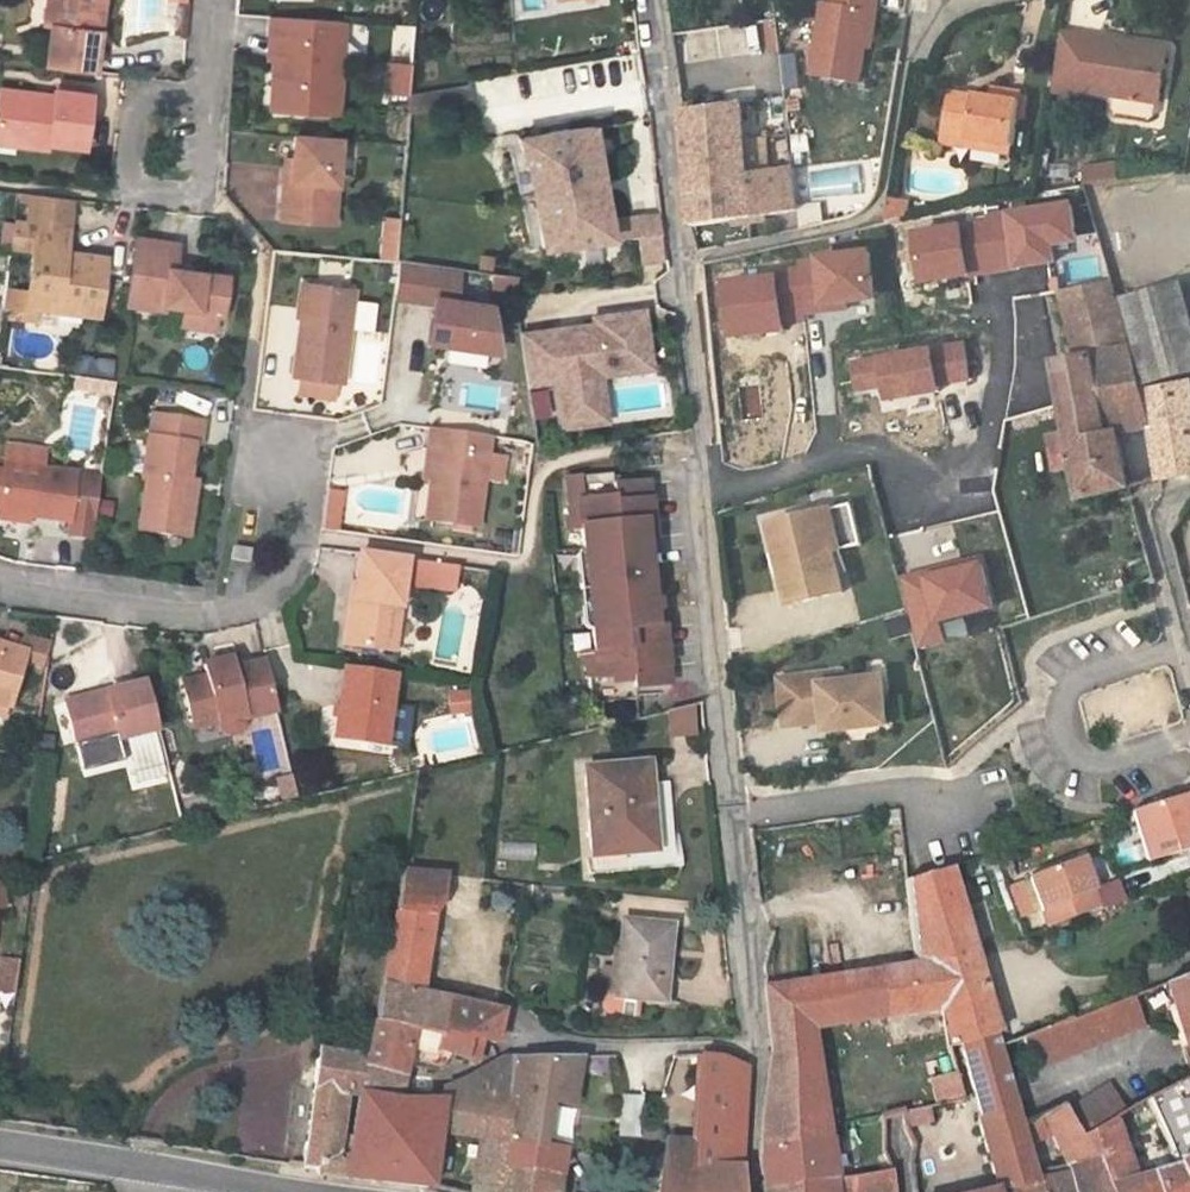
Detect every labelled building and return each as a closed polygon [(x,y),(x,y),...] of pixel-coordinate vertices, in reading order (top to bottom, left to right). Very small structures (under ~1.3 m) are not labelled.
[(98,32),(94,32),(95,20),(88,9),(89,0),(54,0),(54,6),(44,4),(42,25),(48,27),(43,67),(94,74),(98,32)] [(94,32),(98,32),(101,0),(89,0),(88,9),(95,20),(94,32)] [(865,50),(872,13),(879,14),(882,0),(832,0),(830,6),(823,5),(810,73),(858,83),(865,50)] [(879,14),(872,13),(865,50),(872,51),(879,14)] [(344,59),(332,57),(335,21),(273,16),(271,36),(282,37),(280,57),(275,56),(271,106),(328,110),(330,91),(341,90),(344,59)] [(747,22),(684,33),(695,101),(785,87),(775,26),(762,28),(766,52),(752,55),(747,22)] [(1166,102),(1173,51),(1067,36),(1056,90),(1082,94),(1083,89),(1166,102)] [(989,84),(987,93),(998,96),(1000,86),(989,84)] [(1000,86),(998,96),(987,93),(975,91),(975,94),(954,89),(944,136),(970,141),(971,135),(1012,143),(1017,118),(1022,95),(1023,91),(1000,86)] [(9,139),(8,145),(43,149),(43,142),(83,146),(90,93),(50,88),(49,95),(0,90),(0,128),(9,139)] [(1028,96),(1022,95),(1017,118),(1023,119),(1028,96)] [(675,111),(691,222),(752,213),(796,206),(792,166),(747,174),(737,102),(693,108),(675,111)] [(518,134),(546,253),(635,239),(660,235),(659,215),(605,223),(591,124),(518,134)] [(8,145),(9,139),(0,128),(0,144),(8,145)] [(970,141),(944,136),(944,139),(1010,152),(1012,143),(971,135),(970,141)] [(275,208),(330,211),(335,142),(290,139),(287,182),(276,182),(275,208)] [(1086,186),(1121,181),(1119,164),(1084,170),(1086,186)] [(906,203),(884,207),(881,221),(908,215),(906,203)] [(1053,261),(1049,240),(1074,236),(1068,204),(985,218),(985,223),(911,235),(919,283),(964,276),(963,266),(970,265),(971,275),(1053,261)] [(821,205),(797,207),(800,226),(824,223),(821,205)] [(14,207),(12,220),(34,223),(35,210),(14,207)] [(330,224),(330,211),(275,208),(274,222),(330,224)] [(0,237),(0,244),(8,245),(12,220),(3,219),(0,237)] [(381,219),(381,258),(395,258),(395,219),(381,219)] [(66,251),(67,243),(56,242),(58,226),(34,223),(12,220),(8,245),(33,249),(26,305),(56,308),(56,303),(98,309),(105,257),(66,251)] [(69,228),(58,226),(56,242),(67,243),(69,228)] [(660,235),(635,239),(639,264),(662,261),(660,235)] [(181,307),(178,324),(210,329),(212,314),(219,315),(224,276),(171,268),(174,242),(136,237),(127,305),(159,310),(160,304),(181,307)] [(823,307),(823,300),(844,298),(872,296),(867,249),(817,254),(817,257),(797,259),(797,265),(801,309),(823,307)] [(413,300),(429,302),(435,268),(418,265),(413,300)] [(781,326),(780,318),(802,316),(801,309),(797,265),(774,267),(774,273),(722,278),(727,331),(781,326)] [(963,266),(964,276),(971,275),(970,265),(963,266)] [(460,274),(435,268),(429,302),(423,342),(496,354),(491,308),(456,302),(460,274)] [(490,271),(487,286),(514,292),(518,277),(490,271)] [(1180,281),(1119,297),(1141,388),(1189,375),(1189,319),(1180,281)] [(291,377),(299,378),(333,382),(339,383),(350,290),(303,283),(291,377)] [(1084,502),(1133,489),(1128,468),(1110,471),(1105,448),(1149,438),(1160,482),(1189,475),(1189,386),(1183,386),(1142,390),(1141,388),(1119,297),(1117,287),(1064,300),(1077,364),(1058,368),(1068,412),(1073,437),(1054,441),(1062,474),(1077,471),(1084,502)] [(823,300),(823,307),(845,305),(844,298),(823,300)] [(586,325),(547,329),(551,370),(555,370),(561,428),(608,423),(604,376),(603,365),(634,362),(633,350),(653,348),(649,313),(599,318),(601,336),(587,337),(586,325)] [(600,324),(586,325),(587,337),(601,336),(600,324)] [(547,329),(526,331),(531,383),(556,381),(555,370),(551,370),(547,329)] [(446,348),(444,361),(483,366),(485,353),(446,348)] [(634,362),(603,365),(604,376),(655,371),(653,348),(633,350),(634,362)] [(944,381),(945,386),(965,383),(963,373),(959,348),(848,364),(853,396),(882,392),(884,407),(935,399),(932,383),(944,381)] [(331,397),(333,382),(299,378),(297,394),(331,397)] [(532,419),(552,416),(548,387),(528,389),(532,419)] [(145,484),(140,483),(133,529),(189,538),(194,499),(186,497),(193,446),(198,447),(202,424),(157,418),(145,484)] [(424,523),(480,530),(494,439),(430,429),(427,452),(433,452),(424,523)] [(1,489),(0,496),(0,514),(71,526),(71,522),(95,524),(101,481),(77,478),(77,473),(5,464),(3,472),(1,489)] [(589,650),(597,700),(606,698),(641,692),(639,680),(676,673),(664,601),(656,602),(652,582),(651,575),(646,575),(639,534),(653,531),(644,473),(611,480),(609,464),(559,472),(569,529),(579,527),(598,649),(589,650)] [(323,528),(336,530),(341,494),(328,492),(323,528)] [(857,544),(847,505),(770,523),(786,601),(840,589),(831,550),(857,544)] [(243,564),(246,550),(231,549),(230,559),(242,561),(242,564),(243,564)] [(358,605),(354,650),(395,654),(407,562),(358,556),(353,604),(358,605)] [(919,571),(893,577),(909,645),(935,639),(931,620),(985,607),(973,557),(946,564),(947,570),(920,576),(919,571)] [(423,562),(419,590),(454,594),(458,566),(423,562)] [(947,570),(946,564),(919,571),(920,576),(947,570)] [(8,707),(26,653),(0,645),(0,704),(8,707)] [(186,686),(197,726),(224,719),(222,713),(246,707),(249,719),(251,723),(280,716),(267,664),(238,672),(234,661),(209,667),(212,679),(186,686)] [(394,680),(343,672),(334,744),(385,751),(394,680)] [(824,683),(823,674),(781,679),(787,729),(828,724),(829,729),(889,720),(883,675),(824,683)] [(119,735),(121,741),(159,730),(149,691),(145,682),(65,704),(76,745),(119,735)] [(610,721),(643,712),(641,692),(606,698),(610,721)] [(666,707),(674,739),(699,732),(691,701),(688,702),(666,707)] [(8,707),(0,704),(0,718),(4,720),(8,707)] [(246,707),(222,713),(224,719),(225,725),(249,719),(246,707)] [(644,764),(584,769),(591,857),(651,852),(644,764)] [(1141,831),(1156,883),(1189,874),(1189,816),(1141,831)] [(908,884),(920,969),(928,969),(951,965),(973,960),(981,958),(950,872),(908,884)] [(1060,946),(1109,930),(1092,875),(1039,897),(1060,946)] [(424,879),(398,1027),(460,1038),(465,1002),(443,997),(461,906),(489,911),(493,890),(424,879)] [(622,921),(618,970),(614,998),(664,1002),(670,924),(622,921)] [(951,965),(928,969),(943,1018),(952,1047),(970,1044),(1003,1036),(981,958),(973,960),(951,965)] [(20,962),(1,959),(0,967),(0,980),(17,982),(20,962)] [(600,997),(614,998),(618,970),(602,968),(600,997)] [(928,969),(920,969),(871,976),(880,1027),(943,1018),(928,969)] [(801,1189),(898,1172),(885,1113),(870,1116),(873,1132),(863,1133),(868,1161),(845,1165),(820,1036),(880,1027),(871,976),(774,990),(781,1064),(774,1173),(776,1191),(802,1191),(801,1189)] [(17,982),(0,980),(0,990),(16,993),(17,982)] [(1189,1061),(1189,982),(1162,992),(1186,1062),(1189,1061)] [(633,1018),(635,1002),(602,998),(600,1014),(633,1018)] [(1040,1073),(1152,1034),(1142,998),(1027,1040),(1040,1073)] [(465,1002),(460,1038),(456,1062),(487,1068),(491,1051),(514,1055),(518,1035),(522,1015),(465,1002)] [(456,1062),(460,1038),(398,1027),(393,1058),(390,1078),(427,1083),(429,1067),(454,1072),(456,1062)] [(1003,1036),(970,1044),(984,1116),(1020,1109),(1007,1047),(1003,1036)] [(931,1078),(920,1082),(924,1104),(965,1093),(953,1051),(927,1056),(931,1078)] [(393,1058),(347,1052),(328,1164),(343,1166),(341,1174),(347,1175),(375,1155),(386,1105),(390,1078),(393,1058)] [(698,1056),(692,1093),(687,1144),(699,1145),(696,1171),(749,1172),(749,1068),(727,1058),(698,1056)] [(524,1069),(465,1098),(464,1102),(532,1123),(529,1155),(583,1162),(589,1125),(596,1090),(601,1069),(524,1069)] [(390,1078),(386,1105),(423,1109),(427,1083),(390,1078)] [(1138,1113),(1126,1089),(1081,1109),(1095,1135),(1096,1135),(1138,1113)] [(1096,1135),(1113,1169),(1119,1191),(1189,1191),(1189,1096),(1189,1094),(1138,1113),(1096,1135)] [(1032,1169),(997,1178),(993,1180),(997,1191),(1119,1191),(1113,1169),(1096,1135),(1095,1135),(1081,1109),(1076,1099),(1043,1115),(1059,1163),(1033,1171),(1032,1169)] [(423,1109),(386,1105),(375,1155),(369,1180),(421,1191),(455,1191),(465,1149),(488,1155),(481,1191),(579,1191),(579,1190),(525,1182),(529,1155),(532,1123),(464,1102),(462,1112),(423,1109)] [(928,1107),(906,1109),(908,1127),(930,1124),(928,1107)] [(1023,1124),(1020,1109),(984,1116),(997,1178),(1032,1169),(1023,1124)] [(661,1171),(696,1171),(699,1145),(687,1144),(662,1141),(661,1171)] [(529,1155),(525,1182),(579,1190),(583,1162),(529,1155)] [(661,1171),(661,1191),(750,1191),(749,1172),(696,1171),(661,1171)] [(902,1191),(898,1172),(801,1189),(802,1191),(897,1191),(902,1191)] [(993,1180),(948,1191),(997,1191),(993,1180)]
